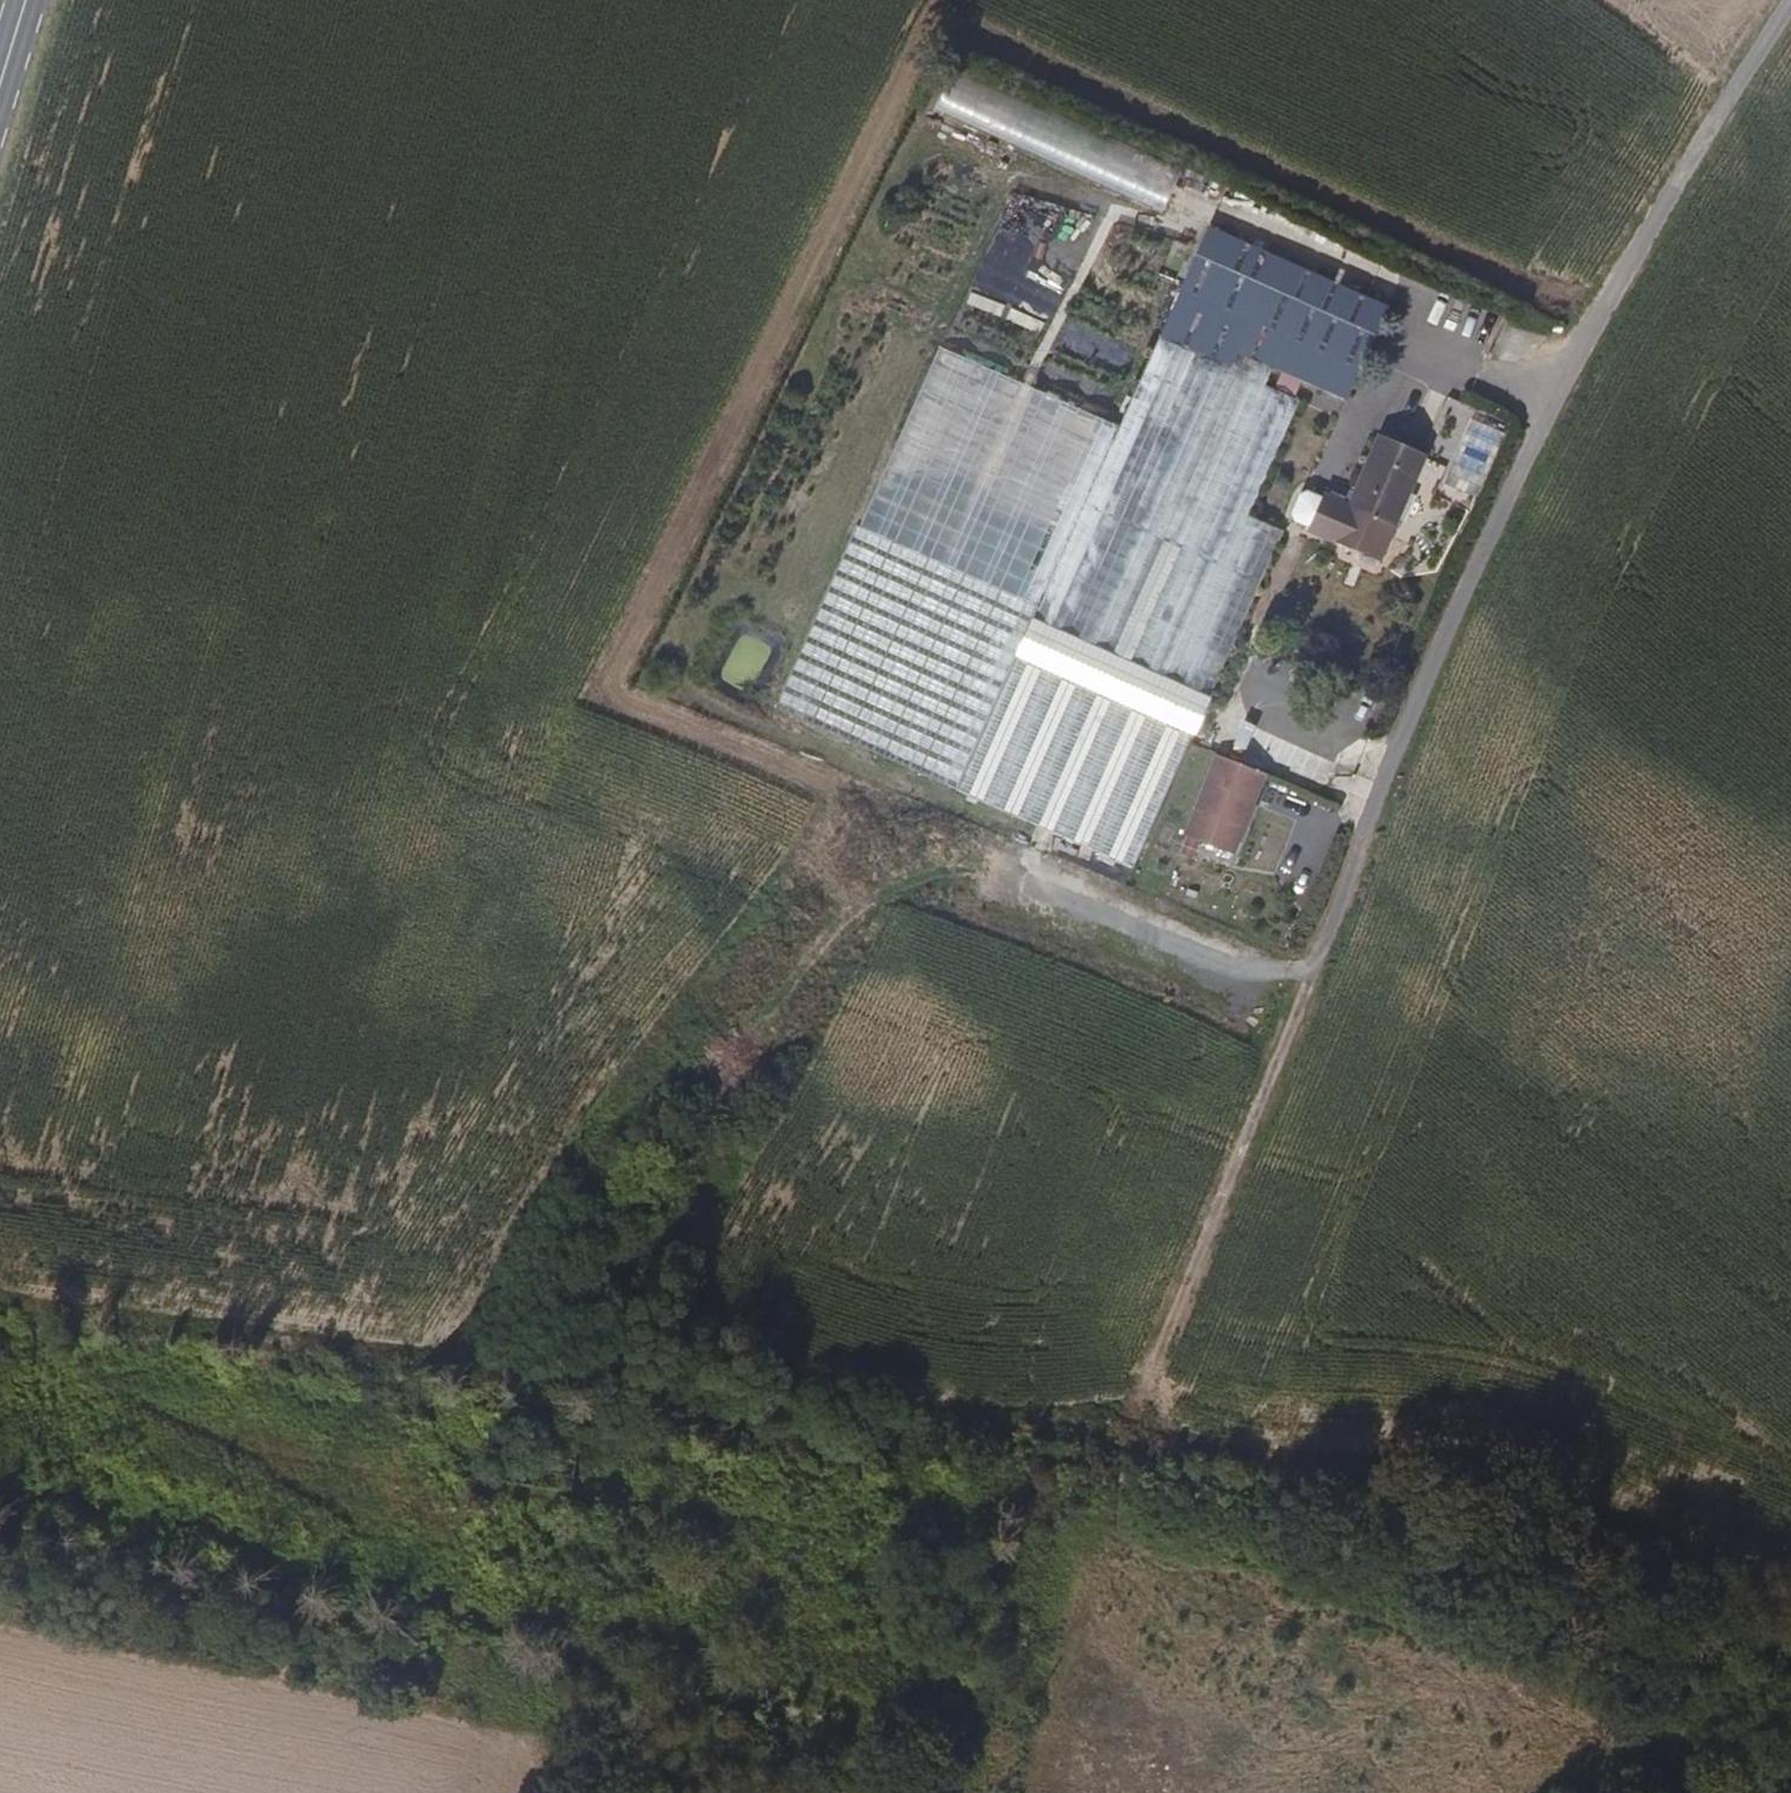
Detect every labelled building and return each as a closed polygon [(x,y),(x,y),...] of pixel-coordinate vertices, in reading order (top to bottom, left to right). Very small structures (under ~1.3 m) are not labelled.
[(1012,200),(974,287),(1041,317),(1053,291),(1063,295),(1079,259),(1048,245),(1058,220),(1012,200)] [(1265,552),(1298,476),(1327,410),(1257,380),(1265,362),(1339,395),(1379,302),(1326,278),(1200,223),(1175,280),(1145,350),(1112,424),(1072,406),(1011,379),(931,344),(902,411),(875,474),(854,525),(850,523),(827,577),(798,643),(770,705),(818,725),(863,746),(932,776),(1003,808),(1076,839),(1129,863),(1148,820),(1190,723),(1231,630),(1265,552)] [(1389,523),(1419,450),(1371,431),(1342,502),(1389,523)] [(1315,528),(1321,496),(1300,492),(1293,524),(1315,528)] [(1228,848),(1259,767),(1211,749),(1180,830),(1228,848)]
